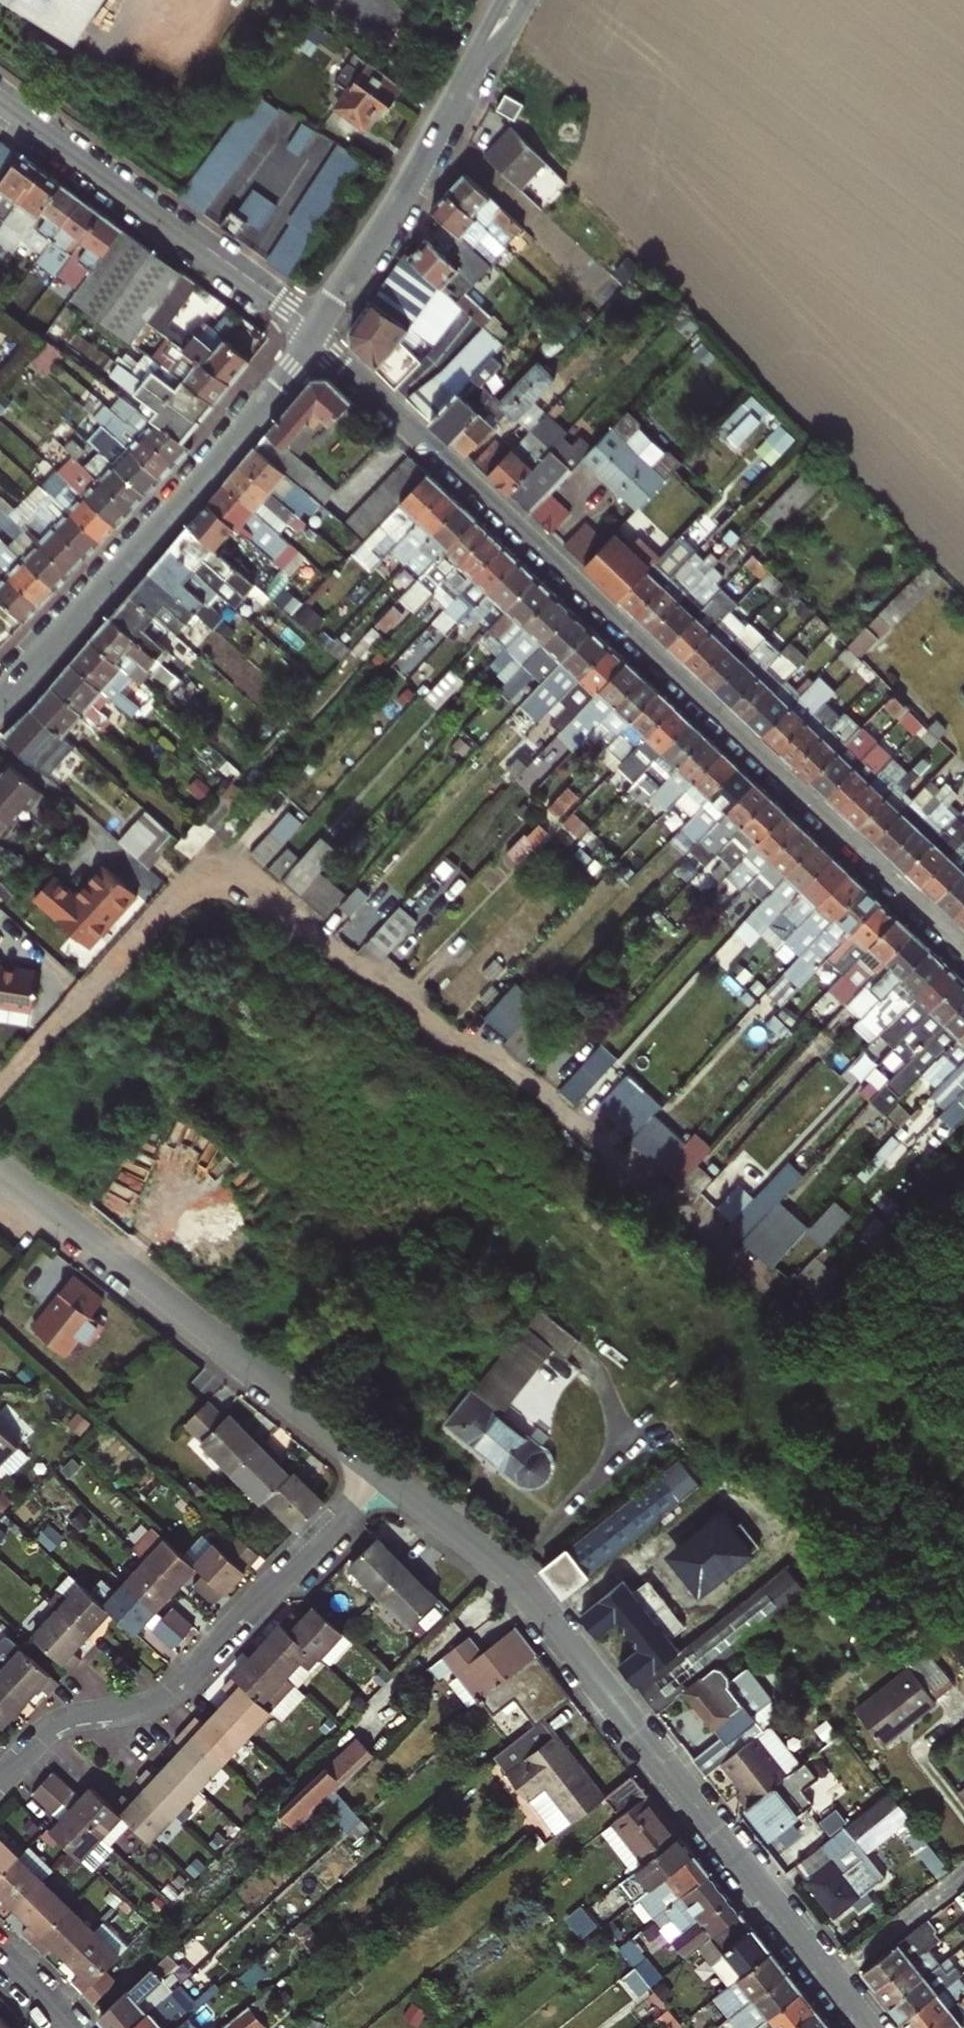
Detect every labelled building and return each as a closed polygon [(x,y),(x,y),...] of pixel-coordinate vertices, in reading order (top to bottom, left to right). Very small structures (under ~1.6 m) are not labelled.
[(74,45),(102,0),(2,0),(74,45)] [(311,22),(296,41),(308,50),(322,30),(311,22)] [(403,90),(363,60),(359,66),(353,62),(338,83),(351,93),(341,107),(366,126),(381,107),(388,111),(403,90)] [(520,104),(501,93),(492,110),(512,120),(520,104)] [(255,96),(179,198),(200,214),(277,109),(255,96)] [(486,150),(521,187),(550,160),(514,123),(486,150)] [(316,133),(301,124),(286,146),(300,155),(316,133)] [(21,157),(1,142),(0,143),(0,185),(21,157)] [(365,163),(340,148),(288,225),(291,227),(267,263),(288,279),(365,163)] [(3,226),(42,172),(21,157),(0,185),(0,230),(3,226)] [(3,226),(0,230),(0,248),(11,256),(21,243),(61,187),(42,172),(3,226)] [(567,178),(554,173),(547,192),(561,197),(567,178)] [(464,176),(446,194),(503,248),(520,229),(464,176)] [(61,187),(21,243),(41,257),(82,201),(61,187)] [(252,193),(236,216),(247,223),(259,231),(275,210),(252,193)] [(503,248),(446,194),(430,210),(491,267),(497,260),(495,257),(503,248)] [(55,280),(61,272),(101,216),(82,201),(41,257),(35,266),(55,280)] [(230,212),(219,228),(235,239),(247,223),(236,216),(230,212)] [(101,216),(61,272),(81,286),(122,231),(101,216)] [(501,345),(509,336),(466,295),(475,286),(448,261),(461,247),(440,227),(410,258),(441,287),(460,306),(484,328),(501,345)] [(122,231),(81,286),(70,301),(131,346),(147,325),(182,276),(122,231)] [(406,255),(370,304),(409,330),(441,287),(410,258),(406,255)] [(147,325),(156,332),(164,321),(167,324),(177,310),(180,312),(198,287),(182,276),(147,325)] [(460,306),(441,287),(409,330),(426,341),(427,342),(428,343),(460,306)] [(350,331),(353,349),(375,371),(401,342),(409,330),(370,304),(350,331)] [(131,346),(141,353),(156,332),(147,325),(131,346)] [(172,336),(168,341),(229,386),(249,361),(203,325),(194,337),(190,333),(181,343),(172,336)] [(501,345),(484,328),(445,371),(405,399),(430,421),(501,345)] [(451,442),(493,396),(482,385),(519,345),(509,336),(501,345),(430,421),(451,442)] [(229,386),(168,341),(166,339),(151,361),(159,367),(169,374),(212,405),(229,386)] [(416,353),(422,360),(434,347),(428,343),(427,342),(416,353)] [(196,424),(139,382),(115,364),(107,376),(145,404),(140,412),(180,442),(196,424)] [(451,442),(466,456),(507,412),(515,419),(524,409),(553,378),(537,364),(500,402),(493,396),(451,442)] [(159,367),(154,374),(164,381),(169,374),(159,367)] [(149,370),(139,382),(196,424),(212,405),(169,374),(164,381),(154,374),(149,370)] [(395,389),(404,379),(399,374),(389,384),(395,389)] [(299,431),(308,421),(314,427),(321,418),(329,425),(349,403),(326,381),(312,381),(255,448),(311,496),(325,508),(337,493),(285,447),(299,431)] [(754,391),(723,428),(742,444),(773,407),(754,391)] [(123,417),(131,406),(113,393),(106,404),(123,417)] [(314,427),(308,421),(299,431),(318,447),(355,408),(349,403),(329,425),(321,418),(314,427)] [(560,410),(554,405),(543,416),(550,422),(560,410)] [(538,422),(524,409),(515,419),(528,432),(538,422)] [(190,450),(180,442),(140,412),(138,411),(128,422),(175,465),(190,450)] [(102,412),(96,420),(103,427),(110,419),(102,412)] [(108,431),(103,427),(96,420),(88,413),(79,424),(99,442),(108,431)] [(528,432),(507,453),(487,475),(508,496),(534,469),(524,460),(540,443),(550,433),(538,421),(538,422),(528,432)] [(175,465),(128,422),(114,436),(161,480),(175,465)] [(775,461),(798,435),(784,422),(761,448),(775,461)] [(609,430),(585,455),(601,470),(599,472),(637,509),(664,481),(626,444),(625,445),(609,430)] [(114,436),(98,453),(145,497),(161,480),(114,436)] [(487,475),(507,453),(493,440),(473,462),(487,475)] [(581,459),(561,440),(551,450),(571,469),(581,459)] [(65,451),(73,459),(76,461),(83,453),(72,443),(65,451)] [(524,460),(534,469),(550,451),(540,443),(524,460)] [(311,496),(255,448),(239,466),(284,505),(292,495),(303,505),(311,496)] [(534,469),(508,496),(528,515),(548,494),(571,469),(551,450),(550,451),(534,469)] [(145,497),(98,453),(83,469),(130,513),(145,497)] [(408,458),(344,524),(353,532),(362,540),(365,542),(386,520),(400,505),(427,476),(408,458)] [(116,528),(130,513),(83,469),(76,461),(73,459),(60,475),(69,484),(116,528)] [(239,466),(223,485),(252,511),(260,502),(286,525),(288,523),(297,531),(304,523),(295,514),(284,505),(239,466)] [(805,471),(759,519),(774,533),(820,486),(805,471)] [(427,476),(400,505),(407,512),(393,527),(389,532),(391,534),(373,553),(380,561),(385,555),(389,551),(444,493),(427,476)] [(116,528),(69,484),(52,503),(98,546),(116,528)] [(252,511),(223,485),(207,504),(236,530),(274,563),(281,555),(269,545),(271,543),(245,520),(252,511)] [(413,542),(419,549),(459,507),(444,493),(389,551),(400,560),(408,551),(406,550),(413,542)] [(539,525),(558,504),(548,494),(528,515),(539,525)] [(295,514),(303,505),(292,495),(284,505),(295,514)] [(34,513),(85,560),(98,546),(52,503),(47,498),(34,513)] [(22,526),(24,523),(0,501),(0,511),(19,529),(22,526)] [(260,502),(252,511),(278,535),(286,525),(260,502)] [(207,504),(188,526),(217,552),(236,530),(207,504)] [(568,514),(558,504),(539,525),(549,535),(568,514)] [(400,505),(386,520),(393,527),(407,512),(400,505)] [(404,564),(418,577),(420,574),(473,520),(459,507),(419,549),(404,564)] [(69,577),(85,560),(34,513),(31,510),(27,514),(34,521),(27,529),(22,526),(19,529),(69,577)] [(19,529),(0,511),(0,525),(16,540),(8,549),(54,593),(69,577),(19,529)] [(278,535),(252,511),(245,520),(271,543),(278,535)] [(759,519),(728,552),(738,561),(743,566),(750,558),(753,556),(774,533),(759,519)] [(432,594),(488,534),(473,520),(420,574),(418,577),(417,579),(432,594)] [(217,552),(188,526),(168,549),(207,584),(209,585),(234,608),(246,596),(254,585),(217,552)] [(581,527),(563,547),(572,556),(591,536),(581,527)] [(362,540),(353,532),(340,546),(349,554),(362,540)] [(432,594),(447,607),(502,548),(488,534),(432,594)] [(602,546),(591,536),(572,556),(583,567),(602,546)] [(613,537),(584,568),(586,570),(602,584),(618,600),(644,574),(648,570),(613,537)] [(502,548),(447,607),(445,610),(459,623),(460,622),(474,607),(517,562),(502,548)] [(54,593),(8,549),(0,557),(0,572),(40,608),(54,593)] [(197,596),(207,584),(168,549),(149,571),(199,616),(207,624),(210,626),(220,616),(197,596)] [(705,559),(697,551),(634,616),(651,632),(706,575),(721,559),(712,552),(705,559)] [(715,584),(738,561),(728,552),(721,559),(706,575),(711,580),(715,584)] [(380,561),(378,562),(390,573),(397,566),(385,555),(380,561)] [(766,573),(750,558),(743,566),(758,580),(766,573)] [(496,603),(505,611),(535,579),(517,562),(474,607),(460,622),(470,632),(477,623),(496,603)] [(403,566),(382,588),(391,597),(398,589),(399,591),(413,576),(403,566)] [(189,627),(199,616),(149,571),(130,594),(154,615),(166,626),(175,615),(189,627)] [(0,572),(0,602),(25,623),(40,608),(0,572)] [(706,575),(651,632),(666,646),(704,606),(695,597),(711,580),(706,575)] [(535,579),(505,611),(485,631),(504,649),(553,596),(535,579)] [(715,584),(711,580),(695,597),(704,606),(721,589),(715,584)] [(411,584),(376,623),(385,631),(409,606),(411,608),(423,595),(411,584)] [(682,661),(727,613),(736,604),(721,589),(704,606),(666,646),(682,661)] [(145,626),(154,615),(130,594),(110,617),(156,658),(167,645),(145,626)] [(534,638),(542,646),(572,614),(553,596),(504,649),(496,657),(484,669),(490,674),(494,670),(498,674),(514,657),(515,659),(534,638)] [(815,617),(800,602),(788,615),(803,629),(815,617)] [(496,603),(477,623),(485,631),(505,611),(496,603)] [(445,610),(433,622),(447,636),(459,623),(445,610)] [(893,623),(881,611),(847,647),(859,659),(893,623)] [(699,676),(736,637),(726,626),(733,619),(727,613),(682,661),(699,676)] [(561,664),(591,632),(572,614),(542,646),(522,666),(497,692),(506,701),(532,674),(533,676),(552,656),(561,664)] [(199,616),(189,627),(198,635),(207,624),(199,616)] [(172,672),(156,658),(110,617),(91,640),(128,673),(140,684),(151,672),(163,682),(172,672)] [(744,629),(733,619),(726,626),(736,637),(744,629)] [(715,692),(753,652),(743,642),(750,635),(744,629),(736,637),(699,676),(715,692)] [(485,631),(478,639),(496,657),(504,649),(485,631)] [(608,649),(591,632),(561,664),(541,684),(522,704),(531,712),(543,699),(549,692),(551,693),(570,673),(578,680),(608,649)] [(760,644),(750,635),(743,642),(753,652),(760,644)] [(534,638),(515,659),(522,666),(542,646),(534,638)] [(71,663),(108,695),(128,673),(91,640),(71,663)] [(760,644),(753,652),(715,692),(730,707),(767,667),(758,657),(765,649),(760,644)] [(156,658),(172,672),(175,675),(186,663),(167,645),(156,658)] [(836,658),(852,673),(861,663),(846,648),(836,658)] [(625,664),(608,649),(578,680),(555,704),(561,711),(567,705),(569,706),(586,688),(594,696),(625,664)] [(775,659),(765,649),(758,657),(767,667),(775,659)] [(745,721),(783,681),(773,672),(786,659),(780,653),(775,659),(767,667),(730,707),(745,721)] [(541,684),(561,664),(552,656),(533,676),(541,684)] [(783,681),(796,668),(786,659),(773,672),(783,681)] [(97,708),(108,695),(71,663),(51,686),(106,734),(115,724),(97,708)] [(852,673),(869,689),(878,680),(861,663),(852,673)] [(641,680),(625,664),(594,696),(579,713),(585,718),(570,733),(580,743),(594,729),(603,720),(641,680)] [(234,687),(210,666),(203,673),(227,695),(234,687)] [(424,695),(437,708),(462,680),(450,668),(424,695)] [(762,736),(799,697),(787,685),(800,672),(796,668),(783,681),(745,721),(762,736)] [(812,684),(800,672),(787,685),(799,697),(807,689),(812,684)] [(549,692),(543,699),(551,708),(555,704),(578,680),(570,673),(551,693),(549,692)] [(825,687),(816,679),(812,684),(807,689),(812,694),(823,704),(828,698),(821,691),(825,687)] [(656,694),(641,680),(603,720),(613,730),(604,738),(601,741),(600,740),(589,751),(596,757),(605,748),(618,734),(656,694)] [(869,689),(885,704),(893,696),(878,680),(869,689)] [(102,740),(106,734),(51,686),(51,687),(30,708),(63,737),(78,719),(102,740)] [(586,688),(569,706),(571,708),(577,714),(579,713),(594,696),(586,688)] [(778,752),(815,712),(805,702),(812,694),(807,689),(799,697),(762,736),(778,752)] [(114,701),(132,717),(141,706),(123,691),(114,701)] [(656,694),(618,734),(623,740),(611,753),(620,762),(633,749),(671,708),(656,694)] [(823,704),(812,694),(805,702),(815,712),(823,704)] [(893,696),(885,704),(884,706),(899,721),(909,711),(893,696)] [(823,704),(815,712),(778,752),(794,768),(832,728),(822,718),(830,711),(823,704)] [(548,727),(557,736),(570,721),(564,716),(571,708),(569,706),(567,705),(561,711),(548,727)] [(72,746),(63,737),(30,708),(2,736),(46,776),(72,746)] [(570,721),(577,714),(571,708),(564,716),(570,721)] [(687,723),(671,708),(633,749),(643,759),(630,772),(636,777),(641,772),(648,764),(687,723)] [(839,720),(830,711),(822,718),(832,728),(839,720)] [(924,726),(909,711),(899,721),(914,736),(917,734),(924,726)] [(613,730),(603,720),(594,729),(604,738),(613,730)] [(810,782),(848,743),(838,733),(845,725),(839,720),(832,728),(794,768),(810,782)] [(664,780),(704,739),(687,723),(648,764),(658,774),(650,781),(657,787),(664,780)] [(838,733),(848,743),(855,735),(845,725),(838,733)] [(917,734),(932,748),(939,741),(924,726),(917,734)] [(605,748),(611,753),(623,740),(618,734),(605,748)] [(825,797),(863,757),(854,748),(861,741),(855,735),(848,743),(810,782),(825,797)] [(719,754),(704,739),(664,780),(674,789),(666,797),(664,795),(657,802),(659,804),(649,815),(654,821),(672,802),(680,794),(719,754)] [(863,757),(871,750),(861,741),(854,748),(863,757)] [(79,751),(72,746),(46,776),(53,782),(79,751)] [(643,759),(633,749),(620,762),(630,772),(643,759)] [(841,812),(879,773),(870,764),(877,756),(871,750),(863,757),(825,797),(841,812)] [(735,769),(719,754),(680,794),(689,802),(681,811),(688,817),(697,808),(735,769)] [(886,765),(877,756),(870,764),(879,773),(886,765)] [(884,777),(895,787),(906,776),(890,761),(886,765),(891,770),(884,777)] [(23,808),(26,812),(43,794),(7,762),(0,770),(0,834),(23,808)] [(513,763),(504,772),(513,781),(522,771),(513,763)] [(530,795),(546,779),(530,764),(522,771),(513,781),(529,797),(530,795)] [(641,772),(650,781),(658,774),(648,764),(641,772)] [(857,827),(895,787),(884,777),(891,770),(886,765),(879,773),(841,812),(857,827)] [(906,776),(895,787),(857,827),(873,842),(930,782),(914,767),(906,776)] [(751,784),(735,769),(697,808),(705,817),(697,826),(704,833),(751,784)] [(664,780),(657,787),(651,793),(649,795),(657,802),(664,795),(666,797),(674,789),(664,780)] [(935,787),(930,782),(873,842),(888,857),(952,787),(947,782),(936,794),(932,790),(935,787)] [(649,795),(651,793),(640,783),(628,796),(639,806),(649,795)] [(717,854),(768,800),(751,784),(704,833),(714,842),(708,849),(715,855),(717,854)] [(960,795),(952,787),(888,857),(904,872),(957,816),(948,807),(960,795)] [(689,802),(680,794),(672,802),(678,807),(681,811),(689,802)] [(236,808),(222,795),(202,817),(177,844),(192,857),(214,832),(236,808)] [(711,873),(720,882),(783,814),(768,800),(717,854),(723,860),(711,873)] [(653,821),(659,827),(678,807),(672,802),(654,821),(653,821)] [(236,808),(214,832),(225,843),(251,814),(240,804),(236,808)] [(705,817),(697,808),(688,817),(697,826),(705,817)] [(170,832),(146,811),(120,842),(144,863),(156,849),(170,832)] [(783,814),(720,882),(728,889),(743,874),(749,867),(757,874),(800,830),(783,814)] [(963,841),(963,822),(957,816),(904,872),(921,888),(963,841)] [(547,832),(538,823),(526,835),(524,833),(505,853),(518,865),(547,832)] [(785,877),(815,845),(800,830),(757,874),(750,881),(759,889),(777,869),(785,877)] [(252,854),(266,866),(285,845),(272,833),(252,854)] [(301,860),(283,880),(288,884),(306,864),(317,875),(319,872),(338,852),(322,837),(301,860)] [(921,888),(937,903),(963,873),(963,841),(921,888)] [(774,903),(782,911),(831,859),(815,845),(785,877),(766,896),(749,913),(758,921),(774,903)] [(270,869),(282,881),(283,880),(301,860),(288,849),(270,869)] [(782,941),(846,874),(831,859),(782,911),(767,927),(782,941)] [(299,895),(317,875),(306,864),(288,884),(299,895)] [(55,877),(35,900),(91,949),(138,896),(104,866),(77,897),(55,877)] [(749,867),(743,874),(750,881),(757,874),(749,867)] [(777,869),(759,889),(766,896),(785,877),(777,869)] [(299,895),(324,918),(345,895),(319,872),(317,875),(299,895)] [(963,905),(963,873),(937,903),(952,918),(963,905)] [(862,889),(846,874),(782,941),(791,949),(805,934),(824,914),(830,921),(862,889)] [(672,901),(654,885),(645,895),(662,911),(672,901)] [(357,886),(339,906),(350,916),(369,896),(357,886)] [(830,921),(812,940),(797,955),(815,971),(820,965),(879,905),(862,889),(830,921)] [(895,920),(879,905),(820,965),(825,971),(831,965),(835,969),(859,945),(865,951),(895,920)] [(952,918),(963,928),(963,905),(952,918)] [(824,914),(805,934),(812,940),(830,921),(824,914)] [(883,964),(911,936),(895,920),(865,951),(855,961),(864,968),(844,988),(838,995),(846,1003),(856,992),(883,964)] [(364,950),(375,960),(395,938),(384,928),(364,950)] [(911,936),(883,964),(888,969),(870,989),(881,999),(927,951),(911,936)] [(831,965),(825,971),(829,974),(822,982),(829,988),(836,981),(855,961),(865,951),(859,945),(835,969),(831,965)] [(927,951),(881,999),(889,1007),(884,1012),(892,1020),(897,1014),(943,966),(927,951)] [(13,1008),(14,1006),(35,1009),(41,971),(17,968),(17,970),(5,968),(0,963),(3,961),(0,958),(0,1006),(13,1008)] [(864,968),(855,961),(836,981),(844,988),(864,968)] [(888,969),(883,964),(856,992),(873,1008),(881,999),(870,989),(888,969)] [(818,978),(825,971),(820,965),(815,971),(813,973),(818,978)] [(943,966),(897,1014),(912,1029),(915,1025),(958,980),(943,966)] [(958,980),(915,1025),(921,1031),(899,1053),(908,1061),(963,1002),(963,986),(958,980)] [(482,1017),(507,1040),(522,1024),(538,1005),(513,983),(482,1017)] [(873,1008),(869,1012),(885,1027),(892,1020),(884,1012),(889,1007),(881,999),(873,1008)] [(918,1079),(963,1032),(963,1002),(908,1061),(870,1101),(884,1114),(918,1079)] [(817,1032),(801,1017),(789,1029),(806,1044),(817,1032)] [(526,1028),(522,1024),(507,1040),(503,1045),(513,1054),(532,1033),(526,1028)] [(918,1079),(921,1082),(923,1080),(930,1087),(935,1081),(939,1085),(963,1060),(963,1032),(918,1079)] [(541,1041),(532,1033),(513,1054),(521,1062),(541,1041)] [(963,1089),(963,1060),(939,1085),(932,1092),(932,1093),(946,1107),(963,1089)] [(591,1078),(580,1068),(560,1090),(571,1100),(591,1078)] [(946,1107),(938,1116),(953,1131),(963,1119),(963,1089),(946,1107)] [(626,1105),(606,1127),(620,1140),(640,1117),(626,1105)] [(628,1140),(661,1169),(685,1143),(651,1113),(628,1140)] [(666,1170),(680,1183),(694,1167),(680,1154),(666,1170)] [(685,1186),(696,1197),(712,1180),(701,1169),(685,1186)] [(742,1215),(754,1226),(792,1185),(780,1173),(742,1215)] [(775,1269),(787,1280),(826,1238),(813,1227),(775,1269)] [(836,1275),(814,1255),(794,1278),(816,1298),(836,1275)] [(78,1333),(87,1339),(100,1321),(87,1312),(99,1297),(67,1273),(54,1290),(55,1291),(60,1295),(55,1303),(50,1299),(30,1325),(65,1351),(78,1333)] [(50,1299),(55,1303),(60,1295),(55,1291),(50,1299)] [(477,1446),(519,1480),(523,1482),(528,1484),(534,1484),(539,1483),(543,1480),(546,1477),(549,1472),(550,1467),(550,1462),(548,1455),(544,1450),(540,1448),(501,1415),(554,1350),(566,1359),(580,1342),(541,1310),(447,1424),(476,1448),(477,1446)] [(194,1386),(214,1399),(226,1378),(207,1366),(194,1386)] [(201,1441),(230,1471),(263,1439),(248,1425),(243,1429),(239,1425),(229,1414),(225,1418),(207,1398),(202,1403),(183,1421),(201,1441)] [(248,1425),(244,1420),(239,1425),(243,1429),(248,1425)] [(0,1427),(0,1467),(20,1447),(0,1427)] [(288,1475),(277,1464),(273,1459),(278,1455),(263,1439),(230,1471),(259,1502),(264,1498),(288,1475)] [(273,1459),(277,1464),(282,1459),(278,1455),(273,1459)] [(564,1595),(699,1486),(676,1459),(556,1556),(542,1568),(564,1595)] [(295,1530),(323,1503),(311,1490),(306,1486),(311,1481),(297,1466),(288,1475),(264,1498),(295,1530)] [(316,1486),(311,1481),(306,1486),(311,1490),(316,1486)] [(702,1595),(763,1544),(727,1503),(667,1554),(702,1595)] [(214,1544),(192,1566),(194,1568),(202,1575),(222,1594),(257,1558),(235,1538),(222,1551),(214,1544)] [(165,1540),(144,1561),(174,1589),(194,1568),(192,1566),(165,1540)] [(351,1567),(381,1597),(414,1565),(398,1548),(393,1553),(389,1549),(380,1540),(351,1567)] [(394,1544),(389,1549),(393,1553),(398,1548),(394,1544)] [(144,1561),(124,1583),(154,1610),(174,1589),(144,1561)] [(414,1565),(381,1597),(411,1628),(439,1600),(429,1589),(425,1585),(429,1580),(414,1565)] [(785,1565),(714,1622),(658,1667),(634,1685),(657,1713),(686,1691),(717,1666),(716,1664),(811,1589),(798,1574),(795,1577),(785,1565)] [(222,1594),(202,1575),(193,1585),(213,1604),(222,1594)] [(50,1603),(59,1612),(87,1637),(111,1612),(103,1605),(72,1576),(58,1590),(61,1592),(50,1603)] [(433,1585),(429,1580),(425,1585),(429,1589),(433,1585)] [(103,1605),(111,1612),(133,1632),(154,1610),(124,1583),(103,1605)] [(338,1632),(308,1606),(296,1619),(288,1611),(278,1622),(316,1656),(338,1632)] [(162,1618),(182,1637),(192,1626),(173,1607),(162,1618)] [(59,1612),(35,1637),(72,1671),(83,1659),(74,1651),(87,1637),(59,1612)] [(162,1618),(153,1628),(172,1647),(182,1637),(162,1618)] [(316,1656),(278,1622),(253,1648),(283,1675),(296,1660),(305,1668),(316,1656)] [(469,1637),(429,1669),(439,1682),(453,1671),(476,1701),(479,1699),(536,1655),(513,1627),(481,1652),(469,1637)] [(0,1649),(0,1678),(26,1702),(39,1689),(47,1697),(58,1685),(10,1639),(0,1649)] [(283,1675),(253,1648),(230,1673),(268,1708),(292,1683),(283,1675)] [(571,1699),(536,1655),(479,1699),(483,1704),(485,1702),(495,1713),(514,1698),(535,1726),(545,1719),(571,1699)] [(292,1683),(295,1686),(319,1659),(316,1656),(305,1668),(296,1660),(283,1675),(292,1683)] [(717,1666),(686,1691),(734,1750),(760,1728),(756,1722),(727,1685),(729,1677),(723,1668),(717,1666)] [(930,1703),(903,1670),(851,1712),(878,1745),(930,1703)] [(268,1708),(230,1673),(220,1684),(229,1692),(214,1707),(244,1734),(268,1708)] [(0,1678),(0,1727),(1,1728),(26,1702),(0,1678)] [(194,1714),(183,1726),(220,1760),(244,1734),(214,1707),(201,1721),(194,1714)] [(496,1757),(529,1799),(545,1786),(574,1823),(606,1797),(545,1719),(535,1726),(496,1757)] [(195,1786),(220,1760),(183,1726),(174,1736),(181,1743),(166,1759),(195,1786)] [(760,1728),(734,1750),(717,1764),(737,1789),(732,1793),(745,1808),(746,1807),(785,1775),(796,1766),(764,1726),(760,1728)] [(358,1738),(279,1812),(295,1830),(374,1755),(358,1738)] [(135,1778),(142,1785),(172,1812),(195,1786),(166,1759),(153,1773),(146,1767),(135,1778)] [(785,1775),(746,1807),(770,1837),(803,1810),(792,1796),(809,1782),(796,1766),(785,1775)] [(62,1799),(72,1788),(50,1769),(41,1779),(62,1799)] [(616,1810),(642,1789),(632,1776),(606,1797),(616,1810)] [(62,1799),(41,1779),(29,1791),(51,1811),(62,1799)] [(90,1785),(70,1806),(100,1834),(111,1845),(131,1822),(112,1804),(90,1785)] [(131,1822),(148,1838),(172,1812),(142,1785),(130,1799),(123,1792),(112,1804),(131,1822)] [(545,1786),(529,1799),(537,1809),(544,1804),(565,1830),(574,1823),(545,1786)] [(340,1788),(325,1802),(352,1829),(366,1816),(340,1788)] [(678,1835),(647,1795),(612,1823),(614,1825),(602,1835),(629,1870),(641,1861),(642,1863),(678,1835)] [(100,1834),(70,1806),(50,1828),(73,1849),(80,1856),(100,1834)] [(949,1870),(909,1821),(898,1829),(939,1878),(949,1870)] [(883,1876),(866,1855),(844,1873),(833,1859),(855,1841),(843,1826),(797,1864),(807,1877),(803,1880),(834,1918),(862,1895),(861,1894),(883,1876)] [(648,1891),(694,1854),(678,1835),(642,1863),(623,1879),(639,1898),(648,1891)] [(18,1856),(0,1839),(0,1876),(18,1856)] [(18,1856),(0,1876),(0,1897),(2,1895),(16,1909),(43,1880),(54,1868),(29,1845),(18,1856)] [(709,1873),(694,1854),(648,1891),(663,1910),(709,1873)] [(697,1947),(711,1936),(739,1912),(709,1873),(663,1910),(654,1918),(661,1926),(670,1919),(678,1930),(669,1937),(685,1957),(697,1947)] [(69,1904),(43,1880),(16,1909),(30,1922),(22,1931),(33,1942),(69,1904)] [(69,1904),(95,1929),(102,1921),(76,1897),(69,1904)] [(95,1929),(69,1904),(33,1942),(44,1952),(53,1943),(67,1957),(95,1929)] [(711,1936),(711,1963),(729,1984),(770,1951),(739,1912),(711,1936)] [(943,1929),(932,1915),(862,1971),(875,1988),(935,1940),(932,1937),(943,1929)] [(670,1919),(661,1926),(669,1937),(678,1930),(670,1919)] [(102,1921),(95,1929),(67,1957),(82,1970),(73,1979),(84,1990),(107,1967),(129,1945),(103,1920),(102,1921)] [(697,1947),(711,1963),(711,1936),(697,1947)] [(642,1960),(626,1940),(619,1946),(636,1965),(642,1960)] [(888,2004),(947,1956),(935,1940),(875,1988),(888,2004)] [(770,1951),(729,1984),(717,1994),(733,2015),(787,1972),(770,1951)] [(151,2011),(176,1990),(167,1980),(181,1966),(170,1952),(169,1953),(100,2018),(107,2027),(131,2027),(151,2011)] [(901,2021),(960,1972),(947,1956),(888,2004),(901,2021)] [(642,1960),(636,1965),(652,1984),(658,1979),(642,1960)] [(107,1967),(84,1990),(97,2002),(119,1979),(107,1967)] [(761,2009),(768,2017),(801,1991),(787,1972),(733,2015),(730,2017),(738,2027),(761,2009)] [(960,1972),(901,2021),(906,2027),(924,2027),(963,1995),(963,1977),(960,1972)] [(185,2021),(215,1997),(207,1987),(186,2003),(161,2023),(151,2011),(131,2027),(177,2027),(185,2021)] [(186,2003),(176,1990),(151,2011),(161,2023),(186,2003)] [(815,2009),(801,1991),(768,2017),(776,2027),(791,2027),(815,2009)] [(924,2027),(958,2027),(963,2023),(963,1995),(924,2027)] [(670,2005),(658,2015),(667,2026),(679,2017),(670,2005)] [(221,2027),(264,2027),(265,2027),(248,2006),(221,2027)] [(768,2017),(761,2009),(738,2027),(739,2027),(754,2027),(768,2017)] [(830,2027),(815,2009),(791,2027),(828,2027),(830,2027)] [(0,2015),(0,2027),(12,2027),(0,2015)] [(768,2017),(754,2027),(776,2027),(768,2017)]
